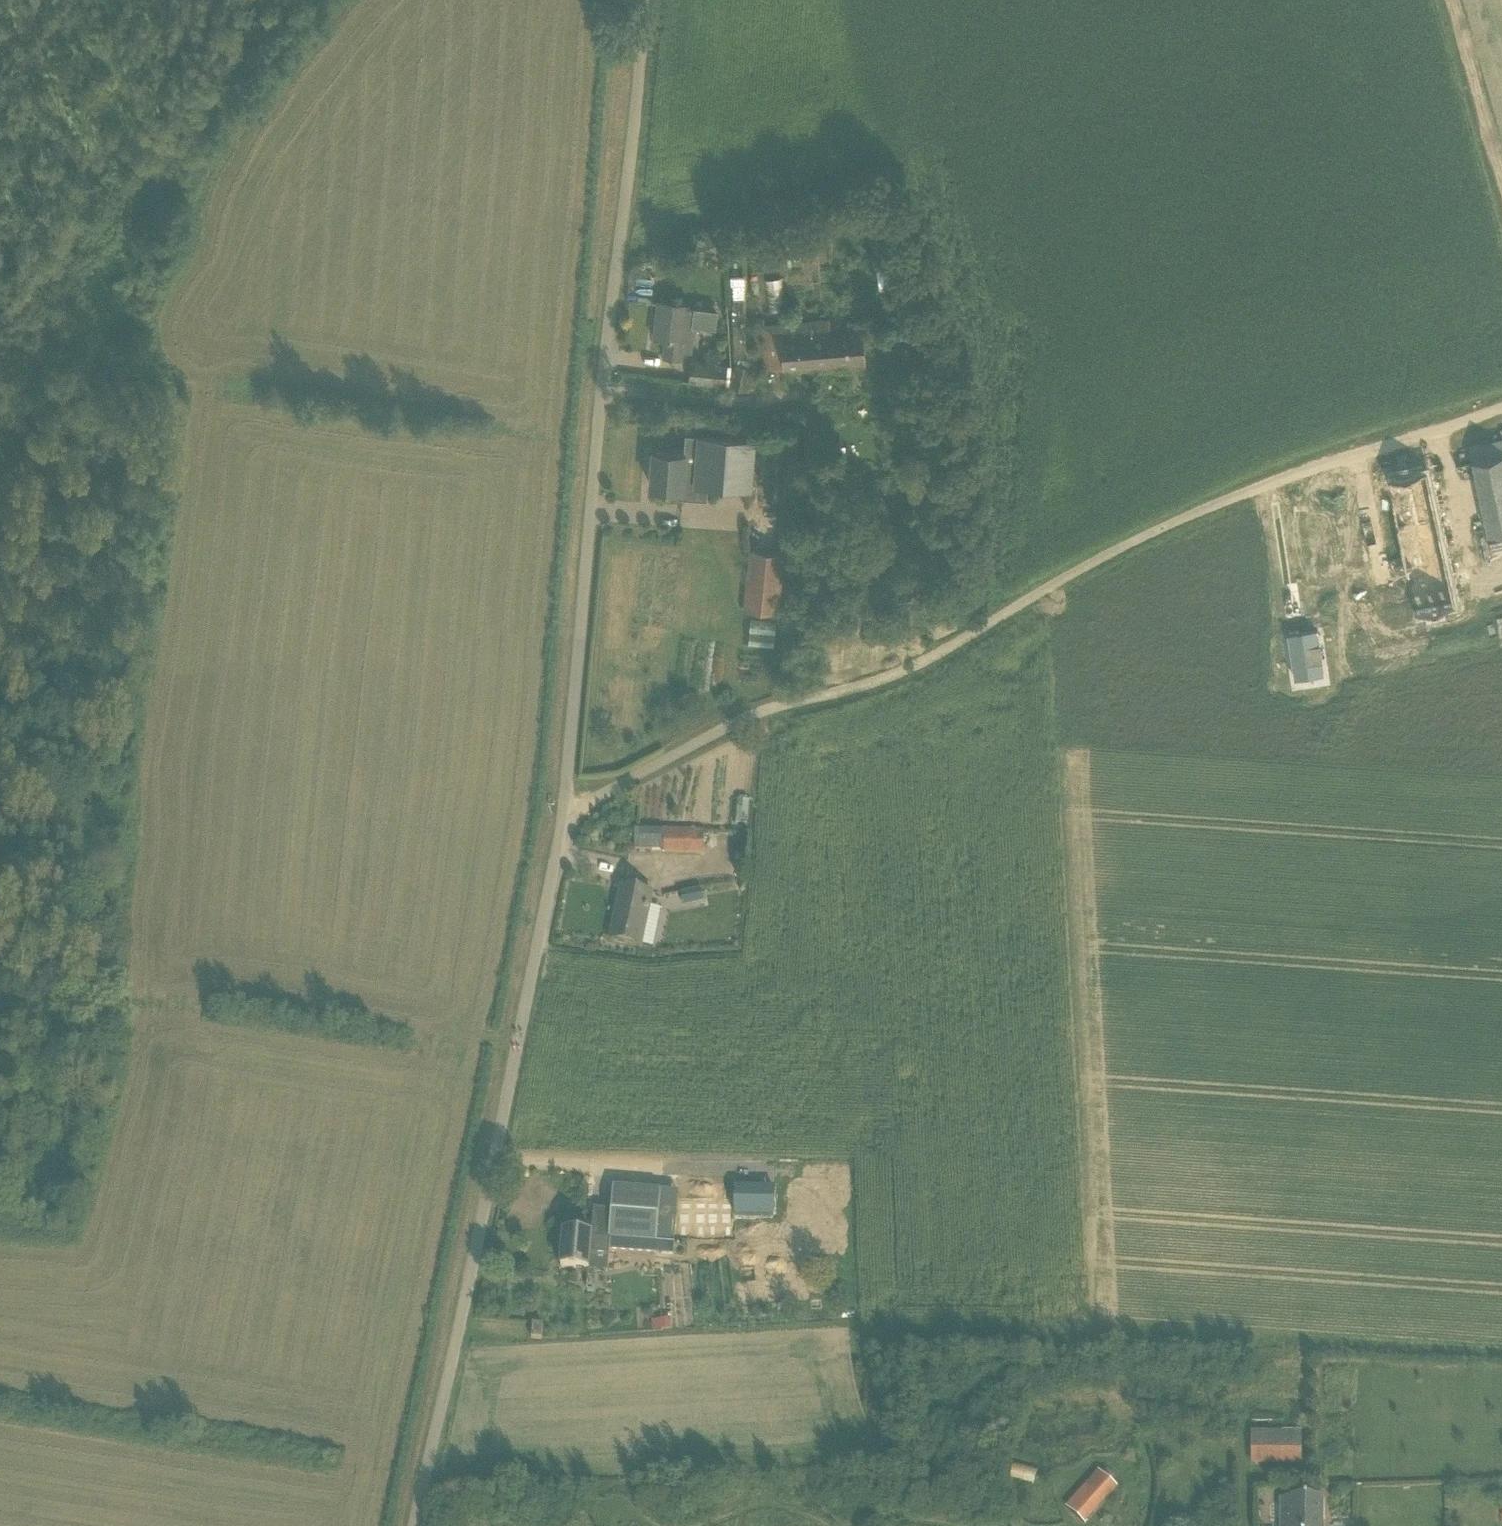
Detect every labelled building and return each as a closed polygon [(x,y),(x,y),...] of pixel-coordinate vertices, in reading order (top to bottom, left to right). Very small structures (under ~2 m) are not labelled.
[(768,278),(769,308),(791,307),(790,277),(768,278)] [(689,307),(690,304),(659,301),(655,338),(667,339),(665,356),(681,358),(682,351),(693,352),(698,308),(689,307)] [(866,362),(864,330),(867,330),(866,320),(847,321),(848,331),(824,333),(823,320),(763,326),(766,368),(866,362)] [(728,365),(692,361),(690,381),(726,384),(728,365)] [(731,385),(731,387),(749,391),(755,368),(736,364),(734,371),(731,385)] [(751,487),(753,460),(755,440),(667,433),(666,451),(654,450),(651,486),(685,488),(685,482),(751,487)] [(1473,461),(1489,534),(1501,531),(1501,454),(1473,461)] [(1455,604),(1426,471),(1386,479),(1402,556),(1391,558),(1393,572),(1406,569),(1415,613),(1455,604)] [(783,554),(751,550),(745,610),(777,613),(783,554)] [(773,646),(777,620),(753,616),(749,642),(773,646)] [(1317,630),(1288,634),(1295,678),(1324,674),(1317,630)] [(637,850),(663,851),(664,830),(639,829),(637,850)] [(643,947),(655,894),(622,887),(611,940),(643,947)] [(684,906),(704,902),(702,888),(681,892),(684,906)] [(612,1209),(610,1237),(612,1237),(611,1250),(674,1255),(675,1242),(657,1241),(662,1190),(614,1186),(612,1209)] [(774,1187),(736,1186),(735,1215),(774,1216),(774,1187)] [(731,1196),(683,1193),(681,1223),(729,1226),(731,1196)] [(594,1236),(594,1235),(564,1232),(561,1267),(609,1271),(611,1250),(612,1237),(610,1237),(594,1236)] [(671,1319),(661,1320),(661,1331),(671,1330),(671,1319)] [(543,1325),(533,1324),(532,1338),(542,1339),(543,1325)] [(1252,1432),(1252,1463),(1302,1463),(1302,1433),(1252,1432)] [(1086,1524),(1119,1487),(1099,1470),(1066,1505),(1086,1524)] [(1321,1498),(1282,1498),(1282,1525),(1321,1525),(1321,1498)]
